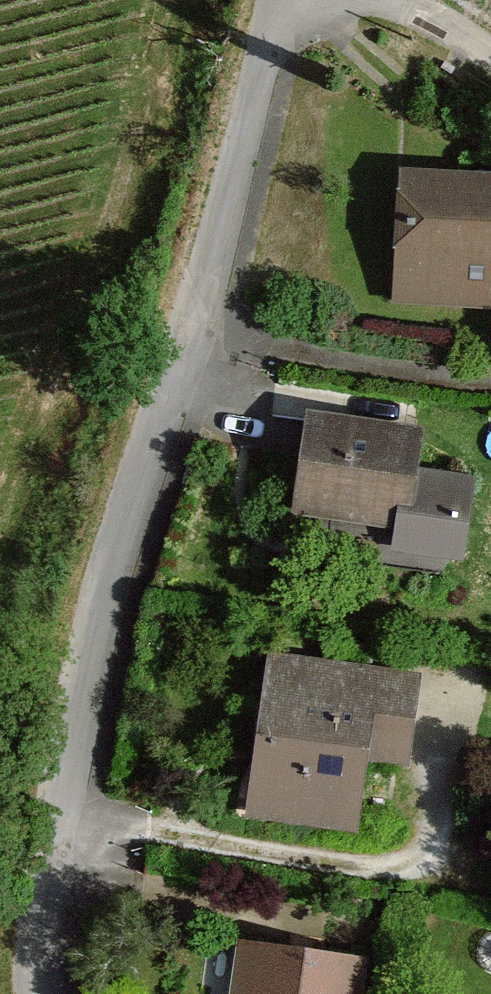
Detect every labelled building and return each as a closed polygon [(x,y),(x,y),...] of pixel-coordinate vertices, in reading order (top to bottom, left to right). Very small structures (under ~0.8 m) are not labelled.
[(458,296),(490,298),(490,189),(408,183),(405,264),(459,266),(458,296)] [(459,266),(405,264),(402,293),(458,296),(459,266)] [(467,487),(410,477),(417,437),(314,420),(301,495),(334,501),(332,513),(402,525),(398,545),(456,554),(467,487)] [(299,508),(332,513),(334,501),(301,495),(299,508)] [(275,750),(266,810),(345,820),(356,748),(397,755),(407,686),(280,669),(266,749),(275,750)] [(257,808),(266,810),(275,750),(266,749),(257,808)] [(365,960),(319,954),(308,968),(295,966),(288,949),(239,943),(234,986),(244,987),(243,993),(360,993),(365,960)]
